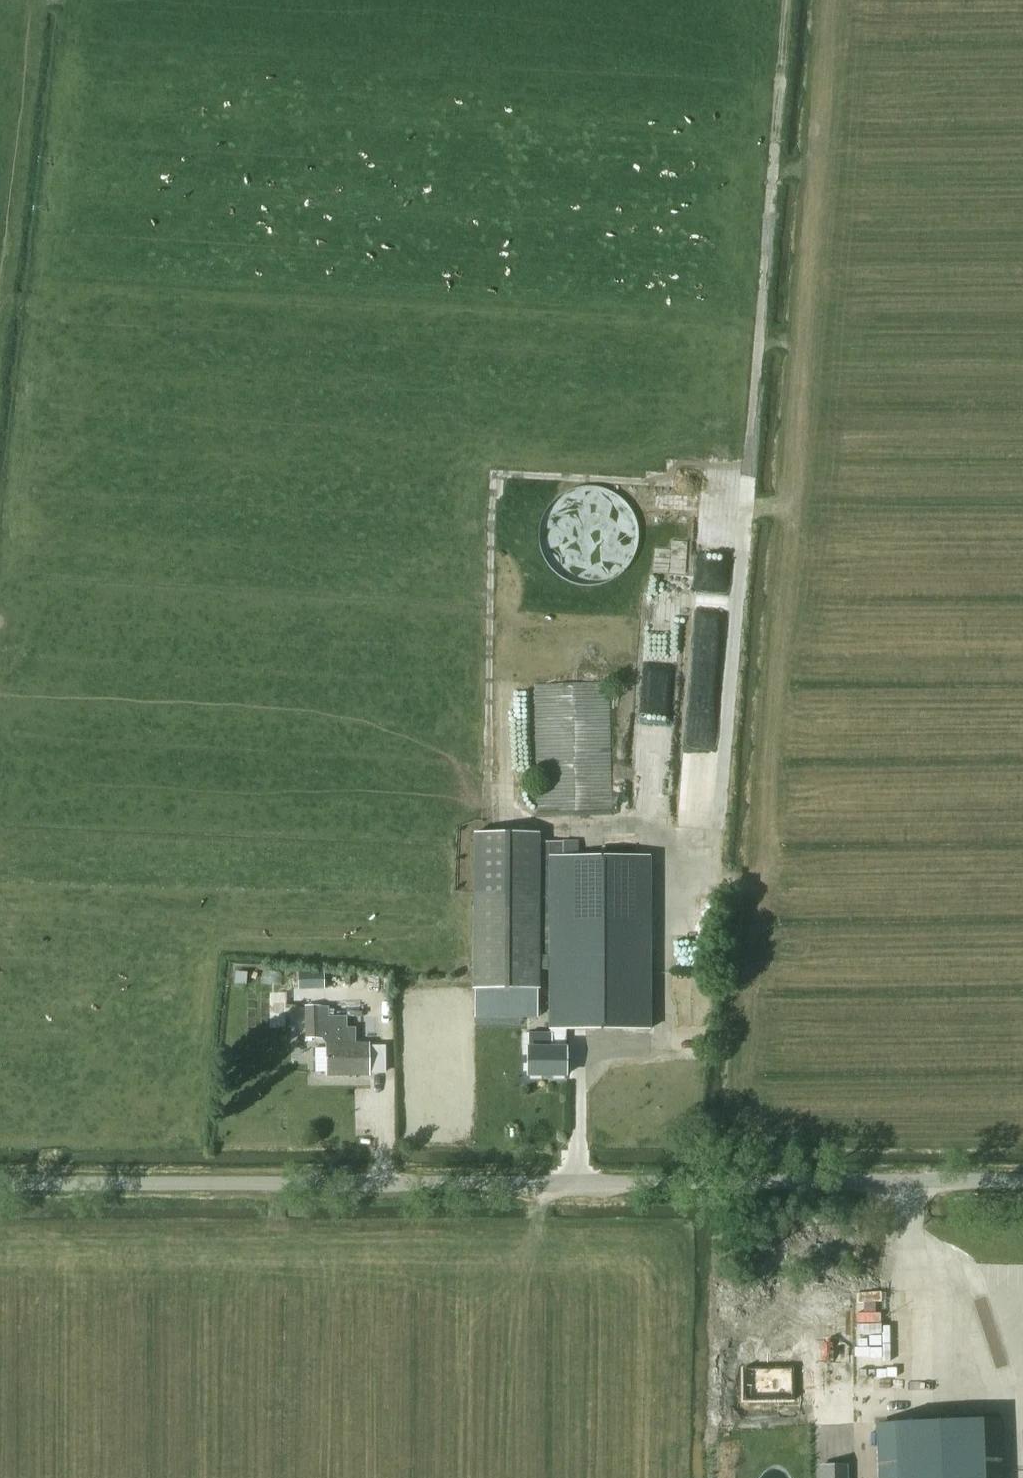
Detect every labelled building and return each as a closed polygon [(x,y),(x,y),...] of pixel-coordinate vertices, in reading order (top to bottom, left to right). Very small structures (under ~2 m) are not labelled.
[(635,564),(616,484),(551,499),(570,579),(635,564)] [(611,684),(532,686),(536,817),(612,815),(611,684)] [(530,1017),(530,1029),(550,1029),(550,1050),(528,1049),(528,1076),(565,1076),(565,1050),(566,1050),(566,1029),(617,1029),(651,1028),(650,956),(624,957),(624,951),(655,950),(654,904),(667,904),(667,871),(656,871),(656,858),(630,858),(630,870),(608,871),(608,894),(589,894),(538,894),(538,834),(474,833),(473,990),(536,990),(536,971),(548,971),(548,1018),(530,1017)] [(327,1044),(326,1075),(369,1076),(369,1044),(356,1044),(356,1027),(347,1027),(347,1016),(329,1016),(329,1007),(322,1007),(322,989),(306,989),(306,1006),(300,1006),(300,1039),(323,1039),(327,1044)] [(384,1047),(369,1047),(369,1073),(384,1073),(384,1047)] [(734,1293),(734,1324),(770,1323),(770,1292),(734,1293)] [(792,1356),(742,1356),(742,1389),(792,1388),(792,1356)] [(857,1403),(858,1411),(879,1408),(878,1400),(857,1403)] [(815,1423),(843,1422),(843,1409),(814,1409),(815,1423)] [(999,1421),(877,1426),(879,1477),(1001,1477),(999,1421)]
